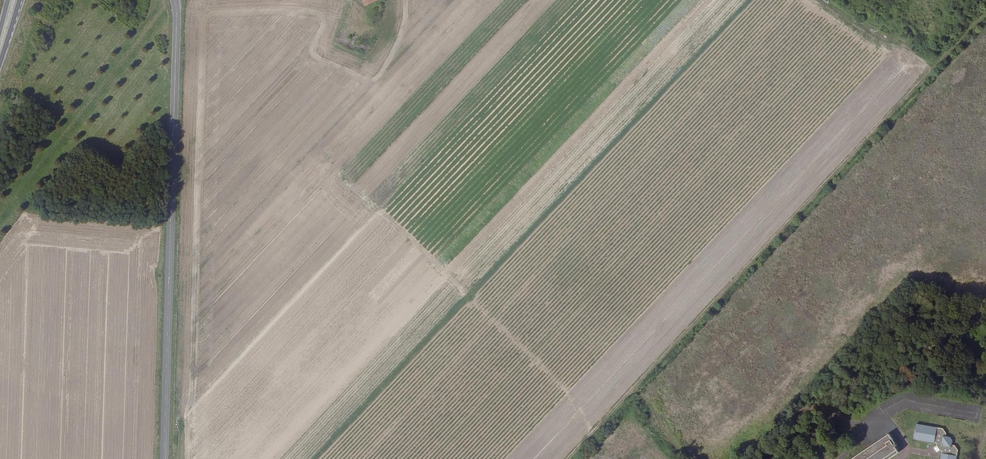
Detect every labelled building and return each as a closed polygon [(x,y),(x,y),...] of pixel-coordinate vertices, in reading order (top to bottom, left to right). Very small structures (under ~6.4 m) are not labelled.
[(940,458),(956,458),(957,454),(954,448),(951,448),(952,443),(949,441),(945,440),(946,437),(943,432),(916,427),(913,443),(937,446),(936,449),(933,451),(936,455),(939,453),(941,453),(940,458)] [(899,456),(887,438),(855,458),(894,458),(899,456)]
